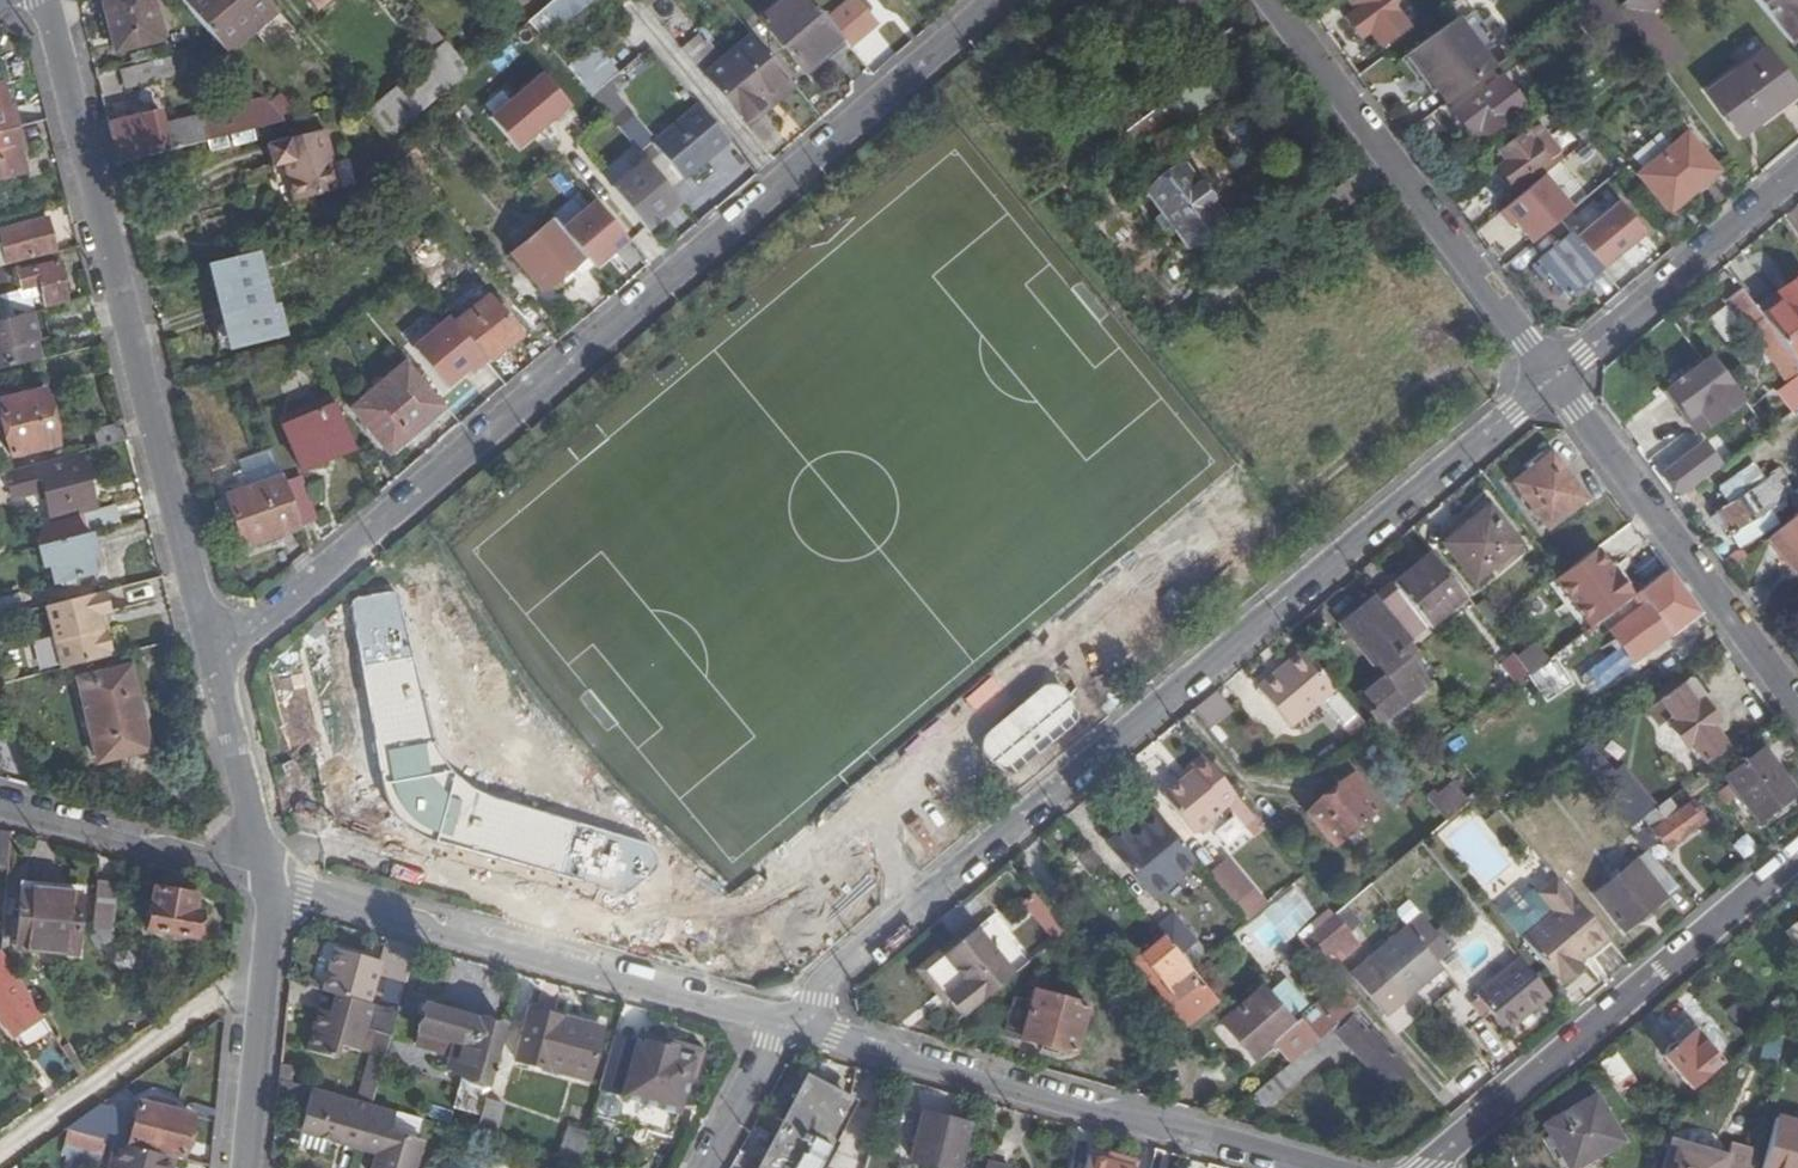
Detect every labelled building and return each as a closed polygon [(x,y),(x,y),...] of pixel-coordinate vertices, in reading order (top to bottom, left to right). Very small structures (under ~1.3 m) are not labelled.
[(115,53),(160,41),(151,0),(102,0),(115,53)] [(225,53),(258,26),(276,11),(266,0),(179,0),(214,41),(225,53)] [(317,9),(329,0),(311,0),(317,9)] [(550,1),(527,21),(540,37),(553,25),(584,0),(551,0),(550,1)] [(681,12),(669,0),(640,0),(665,27),(681,12)] [(841,38),(809,0),(786,0),(762,20),(803,70),(841,38)] [(1334,3),(1359,38),(1368,31),(1380,46),(1404,28),(1404,27),(1408,24),(1404,17),(1399,21),(1384,0),(1338,0),(1334,3)] [(1617,11),(1635,35),(1662,73),(1682,58),(1649,14),(1667,0),(1630,0),(1617,11)] [(1788,44),(1797,36),(1797,0),(1752,0),(1788,44)] [(271,42),(289,27),(276,11),(258,26),(271,42)] [(443,60),(459,79),(468,71),(420,15),(409,24),(431,49),(419,60),(430,72),(443,60)] [(1494,65),(1455,17),(1405,54),(1446,105),(1494,65)] [(871,74),(894,55),(869,25),(846,44),(871,74)] [(698,34),(692,39),(714,67),(720,61),(698,34)] [(680,49),(740,121),(761,104),(758,100),(785,77),(751,36),(720,61),(714,67),(692,39),(680,49)] [(591,96),(616,75),(603,60),(595,67),(583,52),(566,67),(591,96)] [(1763,54),(1707,96),(1737,138),(1794,95),(1763,54)] [(169,60),(123,71),(127,89),(173,76),(169,60)] [(386,140),(444,90),(459,79),(443,60),(430,72),(405,92),(397,84),(362,113),(386,140)] [(538,66),(484,110),(516,150),(570,106),(538,66)] [(1208,70),(1123,134),(1133,148),(1218,84),(1208,70)] [(623,84),(616,75),(591,96),(615,125),(628,115),(612,95),(623,84)] [(744,126),(792,86),(785,77),(758,100),(761,104),(740,121),(744,126)] [(1501,79),(1455,114),(1478,143),(1523,109),(1501,79)] [(0,86),(0,179),(25,173),(3,85),(0,86)] [(1535,100),(1541,108),(1547,103),(1541,96),(1535,100)] [(270,107),(282,121),(292,112),(280,98),(270,107)] [(109,124),(119,165),(284,123),(282,121),(270,107),(265,101),(163,126),(159,112),(109,124)] [(1547,103),(1541,108),(1547,115),(1553,111),(1547,103)] [(682,177),(727,139),(698,104),(652,142),(660,152),(672,164),(682,177)] [(268,139),(282,205),(339,193),(325,127),(268,139)] [(1523,133),(1499,152),(1505,161),(1496,168),(1511,188),(1545,163),(1523,133)] [(1684,135),(1641,171),(1656,188),(1650,194),(1666,214),(1716,173),(1684,135)] [(679,200),(634,149),(605,174),(649,226),(679,200)] [(403,159),(419,178),(428,170),(412,151),(403,159)] [(647,163),(658,175),(672,164),(660,152),(647,163)] [(257,167),(209,183),(222,220),(239,214),(245,228),(275,217),(257,167)] [(1182,167),(1146,194),(1165,220),(1158,226),(1162,231),(1169,226),(1186,248),(1221,220),(1182,167)] [(1656,188),(1641,171),(1635,176),(1650,194),(1656,188)] [(578,190),(551,214),(561,224),(587,200),(578,190)] [(1568,300),(1650,236),(1619,197),(1537,261),(1568,300)] [(6,265),(54,252),(45,218),(0,230),(0,239),(2,246),(6,265)] [(575,281),(592,266),(552,219),(511,254),(543,290),(567,270),(575,281)] [(293,256),(291,244),(269,250),(274,260),(293,256)] [(259,264),(274,260),(269,250),(256,252),(259,264)] [(254,253),(208,265),(221,321),(226,320),(232,347),(280,335),(274,307),(267,308),(254,253)] [(44,306),(65,300),(56,263),(15,273),(22,300),(40,296),(44,306)] [(1767,325),(1797,367),(1797,366),(1797,281),(1774,297),(1780,305),(1762,318),(1767,325)] [(1754,308),(1741,290),(1724,302),(1748,331),(1758,323),(1763,329),(1767,325),(1762,318),(1754,308)] [(1772,295),(1754,308),(1762,318),(1780,305),(1774,297),(1772,295)] [(453,322),(486,362),(518,335),(486,296),(453,322)] [(34,312),(0,318),(0,366),(43,358),(34,312)] [(1763,329),(1753,335),(1790,386),(1797,380),(1797,367),(1767,325),(1763,329)] [(1700,435),(1745,402),(1733,387),(1736,384),(1733,381),(1730,383),(1712,359),(1667,391),(1700,435)] [(399,365),(437,411),(443,405),(405,360),(399,365)] [(425,420),(437,411),(399,365),(350,407),(388,452),(409,434),(405,429),(421,415),(425,420)] [(0,401),(0,413),(11,456),(56,445),(43,391),(10,399),(0,401)] [(299,470),(352,448),(334,404),(281,426),(299,470)] [(409,434),(425,420),(421,415),(405,429),(409,434)] [(122,424),(99,430),(103,447),(126,441),(122,424)] [(1664,472),(1681,496),(1721,467),(1704,443),(1664,472)] [(80,453),(46,462),(0,473),(0,482),(7,481),(10,495),(42,488),(49,516),(31,521),(36,545),(38,545),(87,533),(81,508),(92,506),(80,453)] [(1513,485),(1547,530),(1585,501),(1551,456),(1513,485)] [(243,547),(299,527),(288,494),(282,478),(225,497),(243,547)] [(288,494),(299,527),(315,522),(304,489),(288,494)] [(1730,534),(1769,512),(1754,489),(1716,511),(1730,534)] [(92,506),(81,508),(87,533),(88,532),(117,525),(112,501),(92,506)] [(1472,582),(1519,545),(1488,506),(1442,543),(1472,582)] [(1794,572),(1797,569),(1797,512),(1767,539),(1794,572)] [(88,532),(87,533),(38,545),(42,565),(49,564),(53,582),(92,573),(88,554),(93,553),(88,532)] [(1617,608),(1665,571),(1650,552),(1645,555),(1631,537),(1615,550),(1628,567),(1602,588),(1617,608)] [(1430,555),(1374,600),(1408,641),(1425,627),(1426,628),(1464,598),(1430,555)] [(1700,614),(1667,570),(1665,571),(1617,608),(1585,631),(1605,657),(1594,665),(1607,682),(1700,614)] [(109,612),(104,590),(51,604),(52,610),(45,612),(59,669),(108,656),(107,652),(110,651),(106,632),(102,633),(98,615),(109,612)] [(350,597),(349,606),(380,781),(385,800),(396,817),(413,834),(436,843),(625,896),(658,866),(651,847),(475,788),(449,770),(430,736),(399,603),(390,593),(350,597)] [(1408,641),(1374,600),(1343,625),(1386,677),(1358,699),(1380,727),(1382,726),(1381,724),(1425,688),(1427,690),(1430,688),(1411,664),(1420,657),(1408,641)] [(1478,613),(1477,614),(1488,629),(1490,628),(1496,623),(1482,603),(1475,609),(1478,613)] [(1337,690),(1304,650),(1258,687),(1291,728),(1322,702),(1337,690)] [(1499,664),(1514,683),(1526,674),(1512,655),(1499,664)] [(1545,698),(1566,678),(1548,657),(1526,677),(1545,698)] [(128,668),(99,675),(101,683),(130,676),(128,668)] [(101,683),(99,675),(77,681),(96,762),(147,751),(130,676),(101,683)] [(1722,718),(1693,678),(1648,710),(1659,725),(1666,720),(1685,746),(1690,742),(1706,762),(1727,747),(1717,734),(1726,727),(1721,720),(1722,718)] [(1045,680),(1005,716),(1027,740),(1067,704),(1045,680)] [(1216,690),(1193,710),(1208,729),(1232,709),(1216,690)] [(1368,727),(1337,690),(1322,702),(1352,740),(1368,727)] [(1000,713),(943,762),(954,776),(964,768),(975,781),(1023,739),(1000,713)] [(1641,820),(1580,746),(1568,755),(1630,829),(1641,820)] [(1725,776),(1758,820),(1794,795),(1761,749),(1725,776)] [(1207,760),(1203,757),(1178,778),(1181,782),(1207,760)] [(1207,760),(1181,782),(1163,796),(1193,833),(1196,831),(1202,834),(1213,825),(1211,819),(1228,805),(1247,827),(1256,820),(1256,819),(1207,760)] [(1352,774),(1342,783),(1350,793),(1361,785),(1352,774)] [(1444,818),(1468,801),(1453,780),(1429,796),(1444,818)] [(1350,793),(1342,783),(1307,812),(1334,845),(1379,808),(1361,785),(1350,793)] [(1674,815),(1665,803),(1642,819),(1665,850),(1703,822),(1689,803),(1674,815)] [(1467,808),(1436,836),(1486,889),(1516,861),(1467,808)] [(1197,862),(1156,813),(1130,834),(1124,827),(1106,843),(1112,849),(1111,851),(1152,899),(1197,862)] [(919,861),(955,844),(942,818),(907,835),(919,861)] [(0,831),(0,872),(6,872),(9,833),(0,831)] [(1104,865),(1087,845),(1075,856),(1091,875),(1104,865)] [(1625,930),(1677,886),(1648,852),(1595,894),(1625,930)] [(1228,856),(1207,875),(1236,907),(1257,888),(1228,856)] [(1606,938),(1556,878),(1537,894),(1535,892),(1528,892),(1500,915),(1520,939),(1555,980),(1577,963),(1573,958),(1583,949),(1587,954),(1606,938)] [(145,930),(192,938),(196,914),(190,913),(193,896),(153,888),(145,930)] [(78,895),(19,889),(14,948),(74,954),(78,895)] [(94,890),(92,941),(112,941),(113,891),(94,890)] [(629,928),(697,950),(709,912),(641,891),(629,928)] [(1034,894),(1023,905),(1050,934),(1061,923),(1034,894)] [(1306,918),(1290,898),(1251,931),(1258,939),(1253,942),(1265,957),(1279,945),(1277,941),(1306,918)] [(1302,940),(1328,971),(1361,946),(1351,934),(1361,924),(1344,904),(1335,912),(1336,912),(1302,940)] [(959,1020),(1032,959),(991,910),(918,971),(959,1020)] [(1173,913),(1156,927),(1165,937),(1178,954),(1195,940),(1173,913)] [(1409,928),(1410,930),(1437,963),(1452,953),(1423,916),(1409,928)] [(1785,933),(1797,949),(1797,922),(1785,933)] [(1384,1017),(1443,970),(1437,963),(1410,930),(1353,977),(1384,1017)] [(1188,1027),(1220,1003),(1190,967),(1178,954),(1165,937),(1140,957),(1150,968),(1144,974),(1188,1027)] [(403,984),(413,948),(383,940),(376,967),(369,965),(370,959),(333,950),(322,992),(335,994),(347,997),(342,1016),(330,1012),(318,1010),(306,1054),(333,1062),(336,1049),(358,1054),(365,1031),(388,1037),(395,1013),(367,1005),(374,977),(403,984)] [(3,957),(0,958),(0,1019),(11,1036),(40,1017),(3,957)] [(1134,962),(1144,974),(1150,968),(1140,957),(1134,962)] [(1504,1032),(1549,995),(1520,959),(1475,998),(1504,1032)] [(1330,1027),(1356,1006),(1343,990),(1321,1008),(1317,1004),(1293,1024),(1263,987),(1222,1022),(1252,1059),(1271,1042),(1288,1063),(1330,1027)] [(1020,1038),(1072,1052),(1085,1006),(1034,992),(1020,1038)] [(347,997),(335,994),(330,1012),(342,1016),(347,997)] [(487,1086),(503,1027),(421,1004),(411,1045),(447,1056),(443,1072),(459,1076),(458,1078),(487,1086)] [(600,1030),(527,1011),(513,1061),(586,1081),(600,1030)] [(1389,1088),(1410,1070),(1376,1034),(1373,1038),(1352,1017),(1335,1033),(1330,1027),(1288,1063),(1282,1068),(1293,1082),(1342,1041),(1389,1088)] [(1692,1031),(1679,1043),(1681,1046),(1695,1035),(1692,1031)] [(699,1050),(636,1033),(618,1098),(676,1113),(686,1078),(691,1080),(699,1050)] [(1681,1046),(1679,1043),(1662,1057),(1689,1090),(1720,1065),(1695,1035),(1681,1046)] [(1287,1087),(1293,1082),(1282,1068),(1276,1074),(1287,1087)] [(1276,1074),(1253,1093),(1265,1106),(1287,1087),(1276,1074)] [(851,1105),(807,1082),(760,1167),(817,1167),(851,1105)] [(278,1084),(277,1093),(302,1099),(304,1090),(278,1084)] [(393,1114),(371,1108),(310,1092),(298,1135),(335,1145),(337,1137),(377,1148),(375,1155),(371,1167),(413,1167),(420,1141),(388,1132),(393,1114)] [(474,1135),(490,1140),(500,1104),(483,1099),(474,1135)] [(1622,1145),(1597,1101),(1546,1129),(1568,1167),(1580,1167),(1622,1145)] [(123,1103),(114,1133),(117,1133),(114,1143),(128,1147),(138,1107),(123,1103)] [(169,1157),(181,1160),(192,1117),(139,1104),(138,1107),(128,1147),(169,1157)] [(968,1124),(922,1113),(910,1161),(939,1167),(957,1167),(968,1124)] [(1776,1119),(1763,1167),(1797,1167),(1797,1125),(1776,1119)] [(114,1133),(75,1123),(64,1131),(114,1143),(117,1133),(114,1133)] [(557,1157),(578,1163),(586,1133),(566,1128),(557,1157)] [(335,1145),(375,1155),(377,1148),(337,1137),(335,1145)] [(1751,1150),(1732,1145),(1729,1155),(1673,1140),(1665,1167),(1746,1167),(1751,1150)] [(169,1157),(128,1147),(114,1143),(108,1167),(166,1167),(169,1157)] [(1106,1154),(1104,1160),(1132,1167),(1134,1162),(1106,1154)] [(1132,1167),(1104,1160),(1087,1156),(1083,1167),(1132,1167)]
